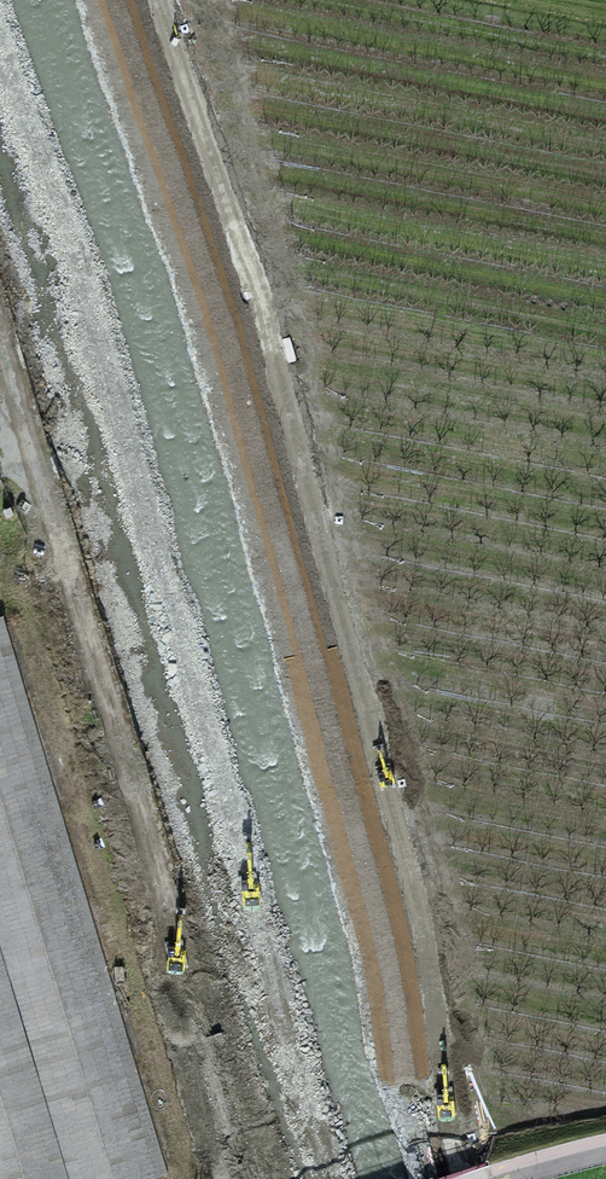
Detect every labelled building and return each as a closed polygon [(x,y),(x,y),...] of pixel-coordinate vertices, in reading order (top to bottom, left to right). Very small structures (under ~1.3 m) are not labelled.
[(0,620),(0,1178),(166,1178),(169,1178),(4,619),(0,620)]
